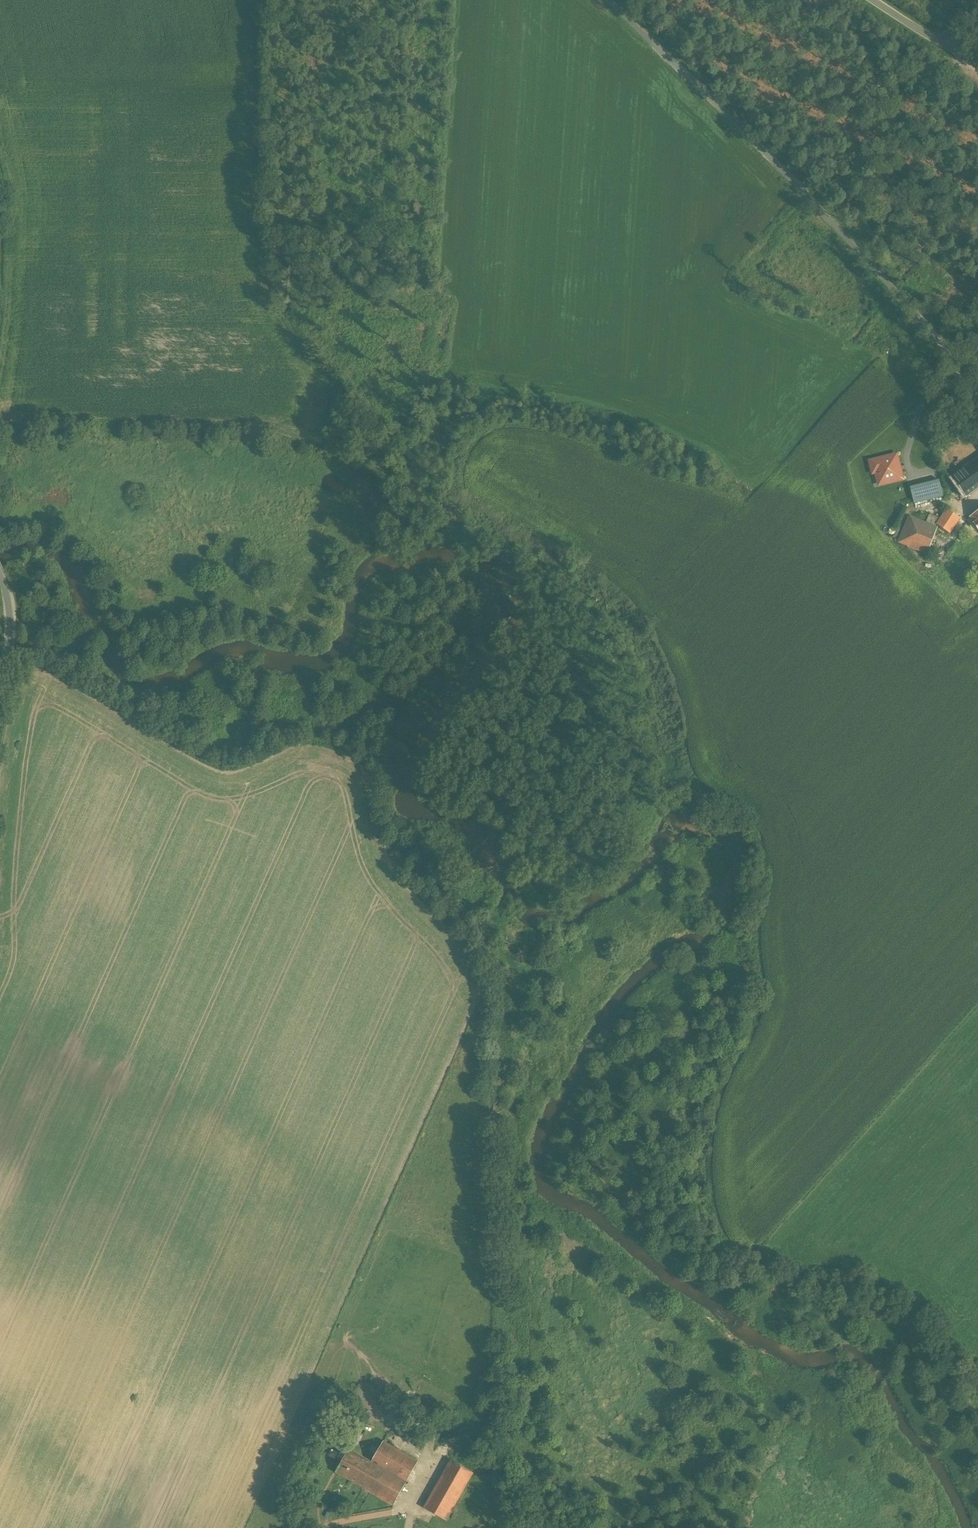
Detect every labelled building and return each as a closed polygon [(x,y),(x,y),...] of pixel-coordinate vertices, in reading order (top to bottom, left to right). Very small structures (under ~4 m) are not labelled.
[(948,472),(966,497),(977,488),(977,450),(948,472)] [(895,455),(869,461),(871,473),(875,472),(878,485),(901,480),(895,455)] [(939,480),(909,487),(914,504),(943,497),(939,480)] [(946,510),(936,524),(950,533),(959,518),(946,510)] [(938,527),(909,516),(899,542),(927,553),(938,527)] [(418,1461),(383,1441),(371,1462),(377,1465),(364,1488),(393,1505),(418,1461)] [(371,1462),(349,1449),(336,1472),(364,1488),(377,1465),(371,1462)] [(451,1461),(424,1508),(445,1520),(472,1473),(451,1461)]
